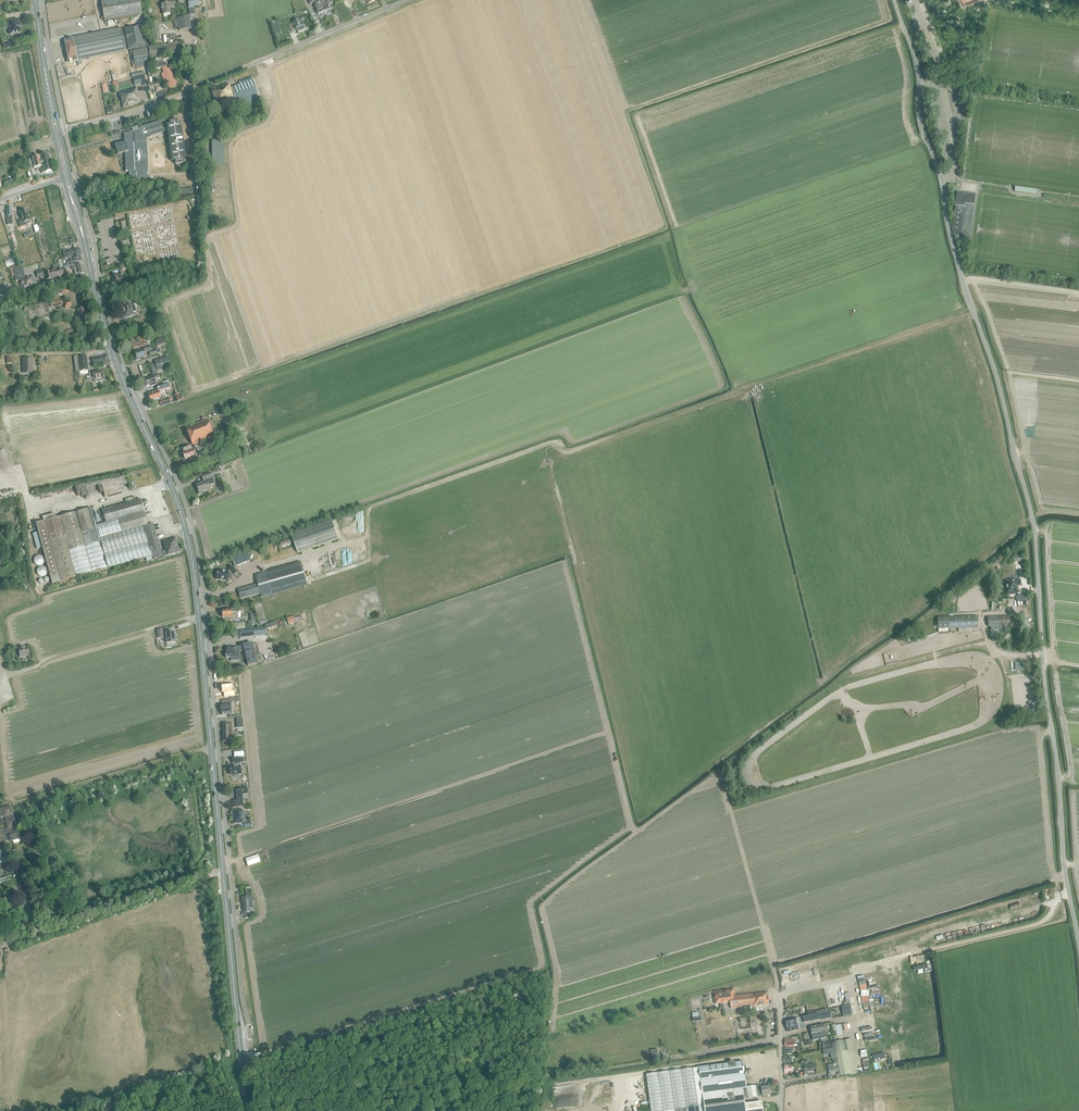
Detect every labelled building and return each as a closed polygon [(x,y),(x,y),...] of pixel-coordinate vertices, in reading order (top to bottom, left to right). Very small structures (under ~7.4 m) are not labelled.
[(104,17),(104,22),(142,15),(139,0),(101,0),(104,17)] [(325,0),(319,0),(320,2),(318,2),(319,3),(314,5),(318,15),(330,10),(328,5),(332,4),(333,3),(332,0),(327,0),(328,2),(322,4),(322,3),(325,1),(325,0)] [(170,8),(175,7),(174,2),(160,4),(161,9),(162,9),(163,14),(171,13),(170,8)] [(184,17),(183,17),(177,18),(179,30),(191,28),(189,16),(187,17),(184,17)] [(292,25),(295,32),(297,31),(298,33),(306,30),(304,24),(302,19),(294,23),(294,24),(292,25)] [(8,22),(4,22),(6,29),(9,28),(10,34),(20,33),(19,28),(20,28),(20,24),(19,25),(18,20),(8,22)] [(160,40),(158,23),(151,24),(154,41),(160,40)] [(145,43),(146,43),(146,38),(144,24),(124,28),(128,50),(145,46),(145,43)] [(72,39),(72,38),(69,39),(64,40),(67,55),(67,58),(67,60),(67,61),(67,63),(69,62),(69,63),(74,62),(77,62),(77,61),(126,51),(121,29),(101,33),(72,39)] [(149,47),(150,57),(155,56),(160,55),(182,53),(181,42),(178,42),(178,39),(170,40),(170,44),(149,47)] [(132,51),(136,68),(148,65),(144,49),(132,51)] [(157,65),(155,66),(156,69),(167,66),(166,62),(164,63),(163,60),(157,62),(157,65)] [(163,80),(165,79),(169,89),(176,86),(176,85),(177,84),(175,80),(174,80),(172,75),(174,75),(172,71),(171,72),(169,67),(167,68),(166,67),(161,68),(163,73),(161,74),(163,80)] [(133,78),(135,85),(145,83),(144,75),(133,78)] [(217,89),(216,86),(210,88),(216,106),(236,99),(238,106),(247,102),(248,105),(253,103),(252,100),(259,98),(252,78),(239,82),(240,84),(231,87),(230,88),(229,84),(217,89)] [(137,88),(119,93),(124,108),(139,103),(138,99),(140,98),(137,88)] [(129,172),(129,179),(144,179),(144,173),(148,173),(147,143),(145,143),(145,138),(146,138),(146,137),(167,131),(171,162),(174,161),(175,165),(183,164),(182,159),(185,159),(180,124),(177,125),(177,120),(169,121),(170,125),(166,125),(167,128),(162,129),(160,121),(139,128),(139,130),(136,131),(126,134),(126,142),(116,145),(119,154),(125,152),(126,172),(129,172)] [(212,163),(224,164),(224,140),(212,141),(212,163)] [(52,171),(48,154),(32,158),(34,168),(40,167),(42,173),(52,171)] [(193,187),(177,189),(178,196),(193,194),(193,187)] [(954,236),(969,238),(974,205),(975,195),(957,193),(956,206),(955,212),(952,228),(953,231),(954,231),(954,236)] [(27,210),(19,213),(22,220),(18,221),(20,227),(26,225),(25,222),(31,220),(27,210)] [(66,266),(68,266),(68,267),(74,265),(73,265),(76,264),(76,261),(82,260),(80,249),(63,252),(64,259),(69,258),(70,262),(66,263),(66,266)] [(84,273),(82,264),(72,267),(72,269),(74,270),(75,275),(84,273)] [(63,275),(62,269),(62,268),(59,269),(59,267),(57,266),(53,267),(52,269),(53,271),(46,273),(47,280),(55,278),(59,277),(60,278),(64,277),(64,275),(63,275)] [(13,268),(10,269),(12,276),(14,275),(16,281),(20,280),(22,287),(35,284),(33,276),(25,278),(22,268),(21,268),(13,270),(13,268)] [(36,270),(38,278),(44,276),(42,269),(36,270)] [(122,280),(121,274),(119,274),(118,271),(118,270),(112,272),(113,276),(111,276),(113,282),(108,283),(110,288),(120,286),(119,281),(122,280)] [(130,303),(120,306),(124,319),(134,316),(133,312),(136,312),(133,303),(130,304),(130,303)] [(80,320),(81,321),(88,319),(85,308),(78,309),(80,317),(77,318),(76,317),(74,321),(77,322),(78,320),(80,320)] [(148,345),(148,346),(151,346),(149,339),(146,340),(145,336),(135,339),(131,340),(133,350),(148,345)] [(151,346),(148,346),(148,347),(143,348),(143,350),(135,352),(137,360),(146,357),(145,354),(149,352),(150,356),(161,353),(159,349),(156,350),(155,347),(151,349),(150,346),(151,346)] [(87,371),(86,357),(86,355),(74,357),(76,372),(78,372),(78,375),(78,378),(81,378),(80,375),(88,374),(87,371)] [(106,363),(107,363),(106,357),(92,359),(92,365),(102,364),(102,366),(106,365),(106,363)] [(156,366),(151,367),(153,375),(168,370),(167,368),(171,367),(169,362),(168,357),(166,358),(154,361),(155,363),(156,366)] [(33,373),(32,358),(22,359),(23,373),(33,373)] [(138,366),(142,378),(148,377),(147,374),(144,375),(141,365),(138,366)] [(94,381),(95,381),(95,382),(105,380),(103,373),(102,373),(101,371),(92,373),(92,374),(89,374),(90,375),(90,379),(93,378),(94,381)] [(154,380),(160,379),(159,375),(153,377),(144,380),(146,387),(150,386),(151,387),(156,385),(154,380)] [(171,389),(170,384),(170,383),(163,385),(163,383),(157,385),(158,388),(152,390),(153,391),(149,392),(151,399),(161,395),(160,393),(171,389)] [(159,401),(161,406),(172,403),(170,398),(159,401)] [(214,437),(207,420),(186,428),(192,446),(214,437)] [(197,455),(195,449),(192,450),(191,446),(181,449),(183,454),(185,460),(196,455),(197,455)] [(196,485),(198,490),(197,490),(199,495),(204,492),(208,490),(206,486),(215,483),(211,472),(201,475),(202,478),(204,483),(196,485)] [(146,558),(151,556),(143,527),(148,525),(141,501),(102,511),(106,524),(96,526),(91,508),(36,524),(52,584),(146,558)] [(291,535),(298,553),(338,539),(332,521),(291,535)] [(151,556),(146,558),(147,561),(152,559),(162,557),(160,552),(157,540),(153,524),(148,525),(143,527),(151,556)] [(164,551),(160,552),(162,557),(179,552),(175,538),(163,542),(166,551),(164,551)] [(231,557),(235,567),(250,561),(247,551),(231,557)] [(1012,556),(1013,563),(1020,562),(1019,555),(1019,556),(1019,554),(1013,555),(1013,556),(1012,556)] [(246,587),(240,589),(238,589),(241,599),(261,594),(262,595),(272,593),(272,594),(306,584),(300,562),(266,572),(255,575),(257,583),(246,587)] [(228,571),(217,570),(216,579),(227,580),(229,582),(232,580),(230,578),(237,572),(232,566),(229,569),(229,570),(228,571)] [(1018,586),(1021,585),(1021,580),(1005,581),(1006,595),(1018,594),(1017,590),(1018,590),(1018,586)] [(232,616),(231,613),(231,612),(237,612),(236,609),(228,610),(222,611),(223,618),(232,616)] [(938,620),(935,620),(936,628),(938,628),(939,632),(948,632),(948,628),(978,627),(978,622),(977,616),(938,618),(938,620)] [(293,617),(286,619),(288,625),(295,623),(293,617)] [(988,618),(988,627),(1010,626),(1010,617),(988,618)] [(263,635),(265,634),(265,627),(239,631),(236,631),(237,638),(240,637),(243,637),(243,638),(246,638),(246,637),(249,636),(249,638),(263,635)] [(990,627),(991,637),(1002,637),(1001,627),(990,627)] [(159,639),(162,638),(163,642),(165,642),(166,644),(166,648),(174,647),(173,643),(178,643),(177,633),(165,635),(164,631),(158,631),(159,639)] [(231,661),(238,660),(238,652),(239,652),(244,651),(248,666),(257,663),(257,664),(262,662),(257,644),(252,646),(252,643),(243,645),(243,647),(235,647),(235,648),(226,649),(226,654),(226,659),(230,658),(231,661)] [(19,657),(28,656),(26,648),(18,649),(19,657)] [(221,693),(223,692),(223,697),(232,696),(231,683),(221,684),(221,693)] [(231,705),(231,700),(222,701),(222,705),(221,705),(221,715),(231,714),(230,705),(231,705)] [(228,724),(228,723),(222,723),(223,742),(229,742),(228,738),(232,738),(232,724),(228,724)] [(233,775),(233,776),(234,776),(236,776),(237,776),(237,774),(241,774),(240,766),(240,763),(243,762),(242,758),(232,758),(232,763),(233,763),(233,767),(229,767),(230,775),(233,775)] [(248,794),(247,788),(236,789),(236,800),(233,801),(233,808),(243,807),(242,795),(248,794)] [(1,818),(4,817),(4,818),(4,817),(5,820),(5,822),(7,828),(2,829),(2,827),(0,828),(0,844),(5,842),(10,841),(11,842),(13,841),(14,843),(21,841),(20,839),(21,839),(19,833),(17,829),(16,829),(15,827),(17,826),(14,818),(13,815),(14,815),(11,806),(1,808),(1,809),(0,809),(0,819),(1,818)] [(233,811),(234,824),(242,823),(241,810),(233,811)] [(11,856),(16,871),(16,870),(22,868),(17,854),(18,854),(16,850),(5,854),(5,853),(4,853),(3,852),(3,851),(2,851),(1,851),(0,851),(0,860),(11,856)] [(260,862),(258,855),(245,859),(248,866),(260,862)] [(18,876),(24,874),(23,871),(17,873),(0,879),(0,882),(18,876)] [(242,897),(242,901),(252,900),(252,896),(251,889),(250,889),(245,890),(246,897),(242,897)] [(252,900),(242,901),(242,903),(243,903),(243,912),(250,912),(250,908),(254,908),(253,903),(252,903),(252,900)] [(714,1004),(730,1003),(731,1009),(753,1007),(769,1005),(767,993),(752,994),(734,996),(734,989),(713,991),(714,1004)] [(850,1004),(848,1005),(841,1006),(843,1016),(852,1015),(850,1004)] [(808,1016),(802,1017),(803,1023),(804,1023),(830,1018),(831,1018),(830,1011),(827,1012),(826,1009),(816,1011),(817,1014),(808,1016)] [(795,1019),(786,1021),(787,1023),(789,1032),(795,1031),(799,1030),(799,1028),(798,1025),(799,1025),(799,1024),(803,1023),(802,1017),(797,1018),(795,1019)] [(824,1025),(810,1027),(813,1041),(826,1038),(824,1025)] [(839,1067),(840,1071),(840,1076),(858,1073),(851,1039),(834,1042),(835,1047),(837,1058),(838,1065),(839,1067)] [(837,1065),(838,1065),(837,1058),(832,1059),(833,1063),(827,1065),(828,1068),(838,1066),(837,1065)] [(646,1075),(651,1110),(763,1110),(762,1104),(745,1106),(744,1099),(762,1097),(771,1096),(770,1092),(771,1092),(771,1091),(771,1090),(771,1089),(770,1089),(769,1086),(761,1087),(761,1085),(747,1087),(743,1062),(698,1067),(699,1068),(646,1075)] [(808,1064),(804,1064),(804,1069),(804,1075),(807,1075),(807,1072),(807,1069),(814,1069),(815,1069),(815,1064),(808,1064)] [(793,1071),(793,1067),(787,1067),(787,1065),(786,1065),(786,1066),(785,1066),(784,1073),(788,1073),(788,1071),(793,1071)]
